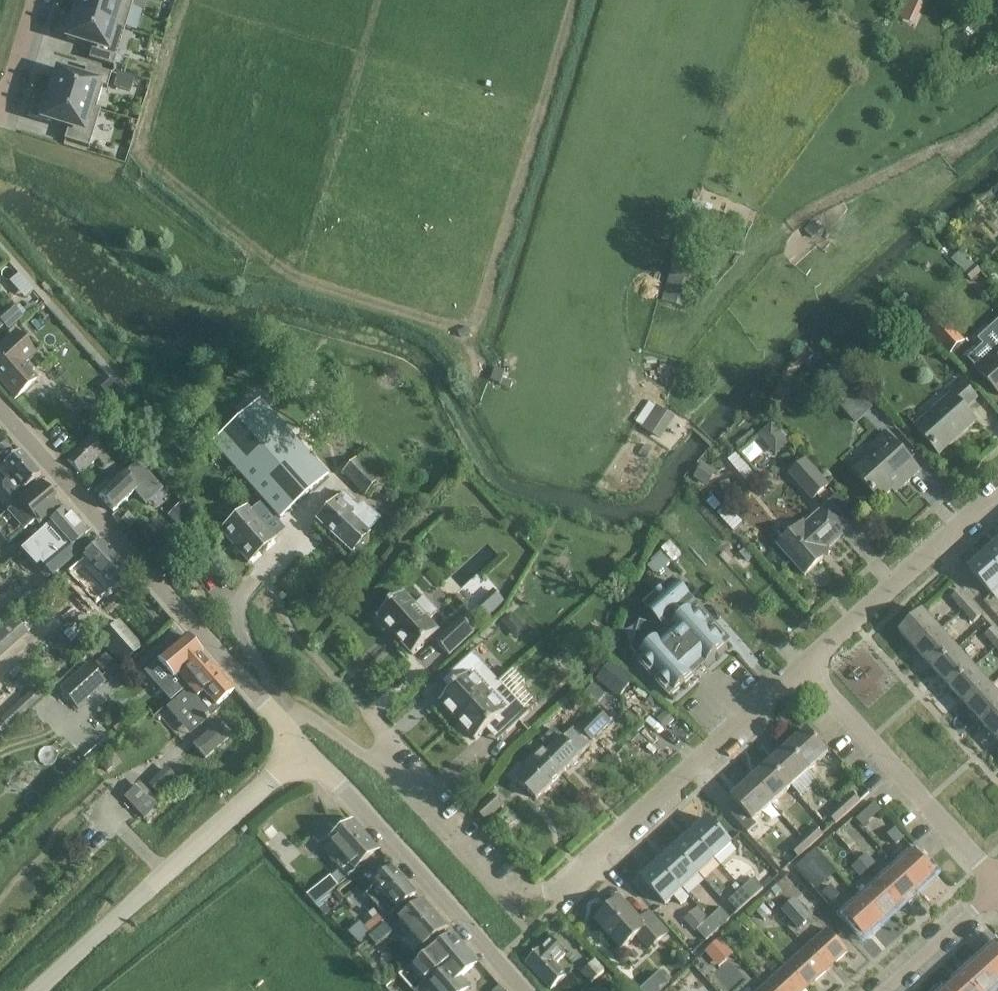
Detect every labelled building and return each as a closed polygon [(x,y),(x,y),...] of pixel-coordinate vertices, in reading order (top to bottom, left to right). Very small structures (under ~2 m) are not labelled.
[(72,11),(75,12),(74,15),(125,30),(134,0),(76,0),(72,11)] [(916,14),(923,0),(908,0),(903,8),(916,14)] [(71,17),(66,33),(69,34),(67,39),(93,47),(89,59),(114,67),(125,30),(74,15),(73,18),(71,17)] [(52,77),(47,95),(100,111),(101,110),(96,109),(103,87),(107,88),(111,74),(87,67),(83,79),(57,72),(55,78),(52,77)] [(118,74),(114,87),(131,92),(135,79),(118,74)] [(47,95),(41,114),(44,114),(42,120),(68,128),(65,141),(89,148),(100,111),(47,95)] [(661,302),(674,306),(684,309),(691,283),(700,286),(700,284),(711,287),(714,275),(704,272),(705,269),(696,267),(714,208),(693,201),(661,302)] [(813,221),(804,231),(813,239),(822,229),(813,221)] [(714,234),(711,241),(724,247),(729,232),(719,229),(717,235),(714,234)] [(956,265),(971,283),(980,274),(965,256),(956,265)] [(654,280),(650,291),(658,294),(661,283),(654,280)] [(0,317),(0,322),(8,331),(23,318),(13,306),(0,317)] [(934,308),(918,322),(922,326),(951,357),(966,342),(938,311),(934,308)] [(978,340),(983,345),(968,359),(978,369),(997,392),(997,322),(978,340)] [(2,362),(0,364),(0,382),(15,399),(36,380),(23,365),(34,355),(16,334),(0,348),(0,358),(3,361),(2,362)] [(495,368),(491,380),(502,384),(506,371),(495,368)] [(915,428),(926,439),(939,454),(976,421),(965,409),(977,398),(959,378),(947,389),(952,395),(915,428)] [(110,379),(100,388),(115,405),(119,402),(125,396),(110,379)] [(781,386),(773,397),(781,403),(789,392),(781,386)] [(864,392),(854,400),(872,420),(881,412),(864,392)] [(92,404),(79,416),(75,419),(85,430),(90,426),(102,415),(92,404)] [(214,446),(266,504),(279,519),(324,479),(258,406),(214,446)] [(772,422),(758,435),(776,455),(790,441),(772,422)] [(920,471),(907,456),(885,432),(870,446),(874,451),(853,470),(880,501),(902,482),(905,485),(920,471)] [(24,489),(40,474),(20,451),(14,456),(9,451),(11,449),(1,438),(0,439),(0,463),(3,466),(0,468),(0,475),(6,482),(3,485),(3,489),(11,498),(23,488),(24,489)] [(67,459),(80,474),(98,459),(104,466),(110,461),(90,438),(67,459)] [(129,443),(116,455),(126,466),(139,454),(129,443)] [(341,474),(364,497),(389,470),(367,448),(341,474)] [(169,452),(163,456),(169,464),(175,459),(169,452)] [(829,487),(805,460),(789,475),(812,502),(829,487)] [(138,462),(115,483),(100,496),(113,511),(135,492),(147,507),(164,491),(138,462)] [(694,478),(708,488),(717,474),(702,464),(694,478)] [(19,537),(37,520),(41,524),(59,508),(52,501),(56,497),(42,482),(9,512),(0,520),(0,534),(1,533),(11,543),(19,537)] [(330,507),(317,522),(351,554),(365,539),(368,536),(367,534),(375,525),(380,519),(363,502),(358,508),(343,494),(337,501),(330,507)] [(181,503),(168,516),(175,523),(182,530),(196,517),(195,515),(200,510),(187,498),(182,503),(181,503)] [(248,563),(275,540),(274,538),(284,529),(262,503),(251,513),(247,508),(220,532),(248,563)] [(851,527),(830,504),(807,525),(804,522),(778,546),(805,575),(831,552),(828,549),(851,527)] [(88,532),(66,507),(43,528),(58,546),(39,563),(53,578),(79,554),(72,546),(88,532)] [(671,542),(662,550),(672,562),(681,554),(671,542)] [(84,557),(66,573),(84,593),(93,584),(102,576),(114,590),(115,589),(118,586),(129,575),(108,552),(100,543),(85,556),(84,557)] [(985,555),(997,569),(997,544),(985,555)] [(653,564),(648,568),(656,577),(672,563),(662,552),(651,562),(653,564)] [(985,555),(969,570),(992,595),(997,589),(997,569),(985,555)] [(569,567),(563,576),(568,579),(574,570),(569,567)] [(190,569),(181,577),(187,584),(196,576),(190,569)] [(645,608),(657,623),(668,635),(697,608),(674,582),(645,608)] [(952,599),(963,611),(971,604),(960,591),(952,599)] [(405,594),(379,618),(413,655),(439,632),(428,620),(437,612),(425,598),(416,607),(405,594)] [(982,616),(971,604),(963,611),(974,623),(982,616)] [(641,616),(631,651),(638,659),(636,660),(656,682),(669,697),(729,643),(716,628),(697,608),(668,635),(657,623),(646,610),(641,616)] [(900,633),(917,651),(940,631),(923,612),(900,633)] [(512,613),(501,622),(517,640),(527,631),(512,613)] [(0,629),(0,658),(28,633),(14,617),(0,629)] [(449,656),(475,632),(462,619),(437,642),(449,656)] [(99,641),(119,664),(122,667),(144,647),(120,621),(117,624),(99,641)] [(997,649),(997,648),(997,634),(993,629),(985,637),(997,649)] [(940,631),(917,651),(934,670),(957,649),(940,631)] [(187,638),(157,664),(176,686),(167,695),(173,702),(182,694),(213,666),(202,655),(187,638)] [(470,649),(460,658),(464,662),(473,653),(470,649)] [(934,670),(951,689),(974,668),(957,649),(934,670)] [(105,653),(95,664),(102,672),(113,662),(105,653)] [(441,702),(458,721),(500,682),(473,653),(464,662),(442,681),(452,692),(441,702)] [(612,661),(596,681),(619,699),(635,679),(612,661)] [(117,663),(112,667),(119,674),(123,670),(117,663)] [(76,707),(78,709),(106,683),(89,664),(54,696),(70,713),(76,707)] [(173,702),(167,708),(174,717),(189,704),(205,722),(220,708),(218,705),(234,691),(234,690),(213,666),(182,694),(173,702)] [(974,668),(951,689),(968,708),(991,687),(974,668)] [(529,713),(500,682),(458,721),(476,740),(487,730),(498,742),(529,713)] [(0,720),(8,729),(23,715),(28,710),(45,695),(37,686),(0,720)] [(985,727),(997,715),(997,695),(991,687),(968,708),(985,727)] [(642,716),(648,721),(660,707),(654,701),(642,716)] [(578,728),(593,743),(612,723),(597,709),(578,728)] [(23,715),(22,719),(25,724),(31,725),(36,722),(38,716),(34,711),(28,710),(23,715)] [(985,727),(997,742),(997,715),(985,727)] [(127,716),(113,729),(122,738),(135,725),(127,716)] [(205,759),(222,744),(229,738),(217,725),(194,746),(205,759)] [(573,728),(550,751),(559,760),(552,767),(560,776),(591,745),(573,728)] [(808,730),(789,748),(810,771),(829,753),(808,730)] [(96,748),(84,758),(89,764),(101,754),(96,748)] [(791,788),(810,771),(789,748),(770,765),(791,788)] [(552,767),(559,760),(550,751),(548,753),(543,749),(526,765),(531,770),(519,783),(537,800),(560,776),(552,767)] [(109,757),(101,764),(107,772),(112,768),(112,762),(109,757)] [(770,765),(751,782),(772,805),(791,788),(770,765)] [(170,771),(152,790),(161,799),(179,781),(170,771)] [(740,808),(732,815),(748,833),(757,825),(754,821),(772,805),(751,782),(732,799),(740,808)] [(144,818),(155,807),(136,787),(125,798),(144,818)] [(848,812),(861,801),(854,793),(841,805),(848,812)] [(493,796),(478,811),(488,822),(503,807),(493,796)] [(882,811),(875,803),(857,820),(863,827),(882,811)] [(848,812),(841,805),(829,816),(836,824),(848,812)] [(709,820),(692,836),(715,861),(732,845),(709,820)] [(379,849),(378,849),(354,821),(321,850),(346,878),(379,849)] [(329,824),(313,838),(320,845),(336,831),(329,824)] [(823,835),(816,827),(804,838),(811,846),(823,835)] [(904,839),(895,829),(888,835),(897,845),(904,839)] [(692,836),(675,851),(698,876),(715,861),(692,836)] [(811,846),(804,838),(791,850),(798,857),(811,846)] [(698,876),(675,851),(659,865),(682,890),(698,876)] [(899,869),(918,890),(935,874),(917,853),(899,869)] [(820,855),(801,872),(817,890),(836,873),(820,855)] [(867,855),(860,861),(868,871),(875,864),(867,855)] [(861,877),(868,871),(860,861),(853,867),(861,877)] [(388,919),(398,910),(398,911),(417,893),(389,862),(380,871),(384,876),(375,884),(377,886),(367,896),(388,919)] [(682,890),(659,865),(643,880),(666,905),(674,897),(681,905),(689,898),(682,890)] [(881,885),(900,906),(918,890),(899,869),(881,885)] [(752,900),(764,889),(754,879),(742,890),(752,900)] [(737,883),(732,887),(737,893),(742,890),(737,883)] [(900,906),(881,885),(863,901),(882,922),(900,906)] [(831,887),(824,893),(833,902),(840,896),(831,887)] [(752,900),(742,890),(730,901),(739,911),(752,900)] [(423,899),(408,913),(401,919),(426,947),(448,928),(423,899)] [(781,911),(799,930),(812,918),(795,899),(781,911)] [(641,923),(621,900),(597,922),(622,950),(637,936),(650,950),(668,933),(650,914),(641,923)] [(882,922),(863,901),(846,917),(864,938),(882,922)] [(719,930),(710,919),(699,908),(685,921),(696,933),(698,931),(707,941),(719,930)] [(722,909),(710,919),(719,930),(731,919),(722,909)] [(380,914),(375,919),(365,928),(372,936),(386,925),(388,922),(380,914)] [(386,925),(372,936),(355,951),(363,960),(393,933),(386,925)] [(827,971),(848,952),(828,930),(807,949),(827,971)] [(401,977),(408,985),(413,990),(418,990),(420,989),(426,984),(466,947),(453,933),(439,946),(431,953),(429,951),(415,964),(408,970),(401,977)] [(720,939),(705,952),(706,953),(720,968),(734,954),(720,939)] [(551,940),(531,959),(527,963),(551,990),(566,976),(556,964),(566,955),(551,940)] [(426,984),(429,987),(432,990),(466,990),(470,987),(461,978),(478,963),(479,962),(466,947),(426,984)] [(982,961),(997,979),(997,947),(982,961)] [(827,971),(807,949),(786,968),(806,990),(827,971)] [(596,960),(582,973),(592,985),(606,972),(596,960)] [(982,961),(964,977),(977,990),(991,990),(997,984),(997,979),(982,961)] [(786,968),(766,987),(769,990),(805,990),(806,990),(786,968)] [(695,969),(684,978),(693,988),(695,986),(699,990),(714,990),(695,969)] [(949,990),(977,990),(964,977),(949,990)]
